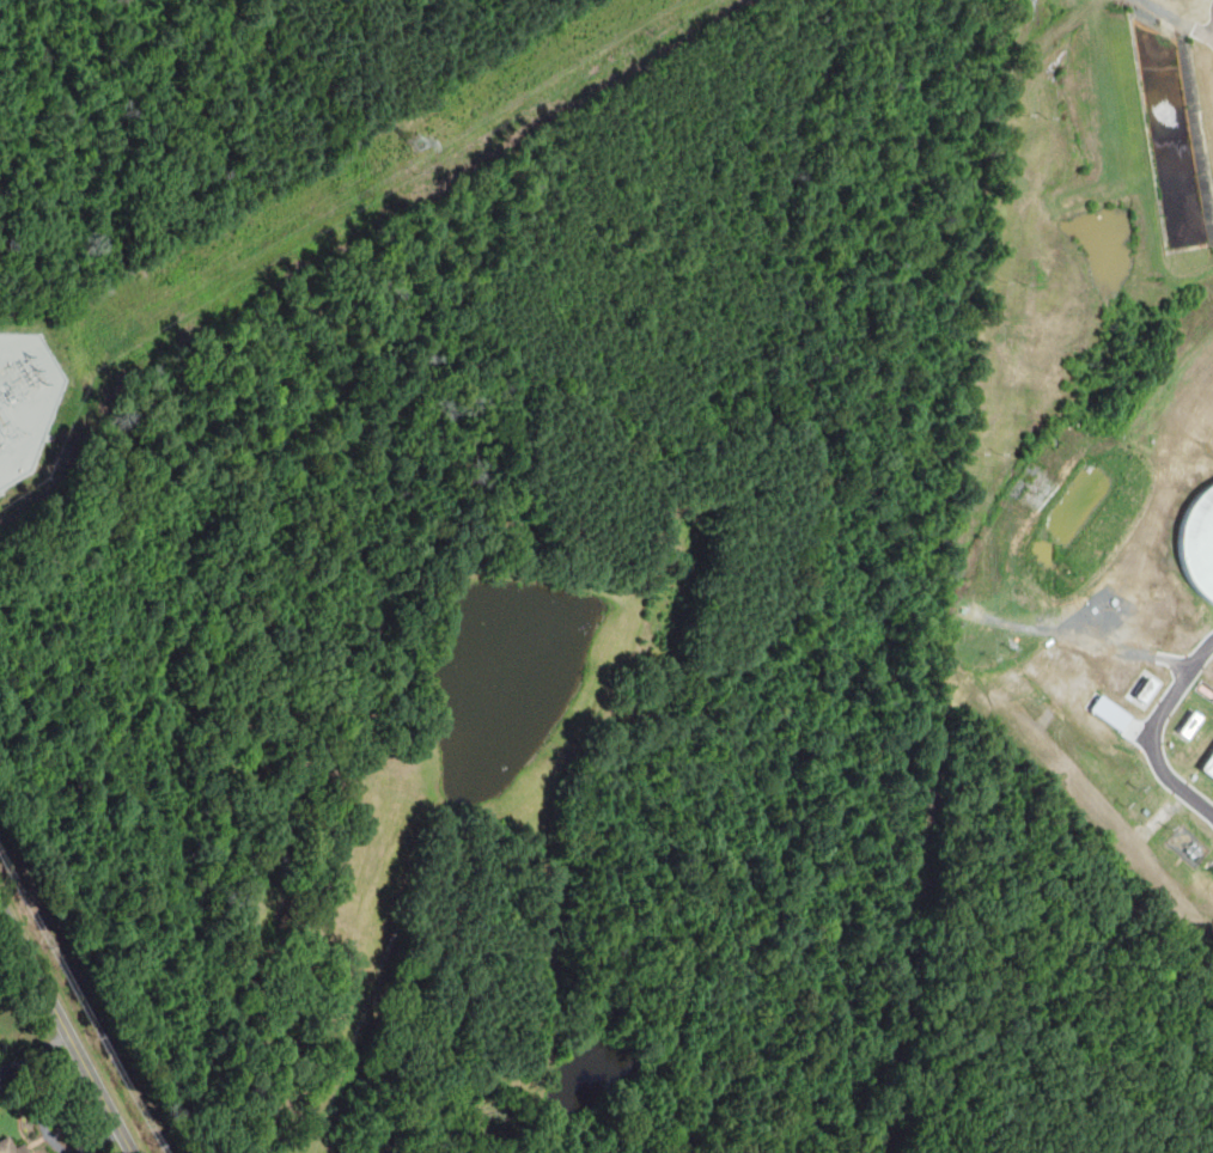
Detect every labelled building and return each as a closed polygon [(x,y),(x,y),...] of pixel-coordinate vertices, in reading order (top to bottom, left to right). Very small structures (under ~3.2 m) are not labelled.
[(1201,490),(1212,482),(1212,604),(1208,602),(1193,587),(1183,568),(1178,548),(1180,527),(1188,507),(1201,490)] [(1129,712),(1095,694),(1086,711),(1120,729),(1129,712)] [(1200,765),(1212,775),(1212,746),(1200,765)] [(23,1143),(13,1148),(7,1137),(0,1141),(0,1152),(27,1152),(23,1143)]
